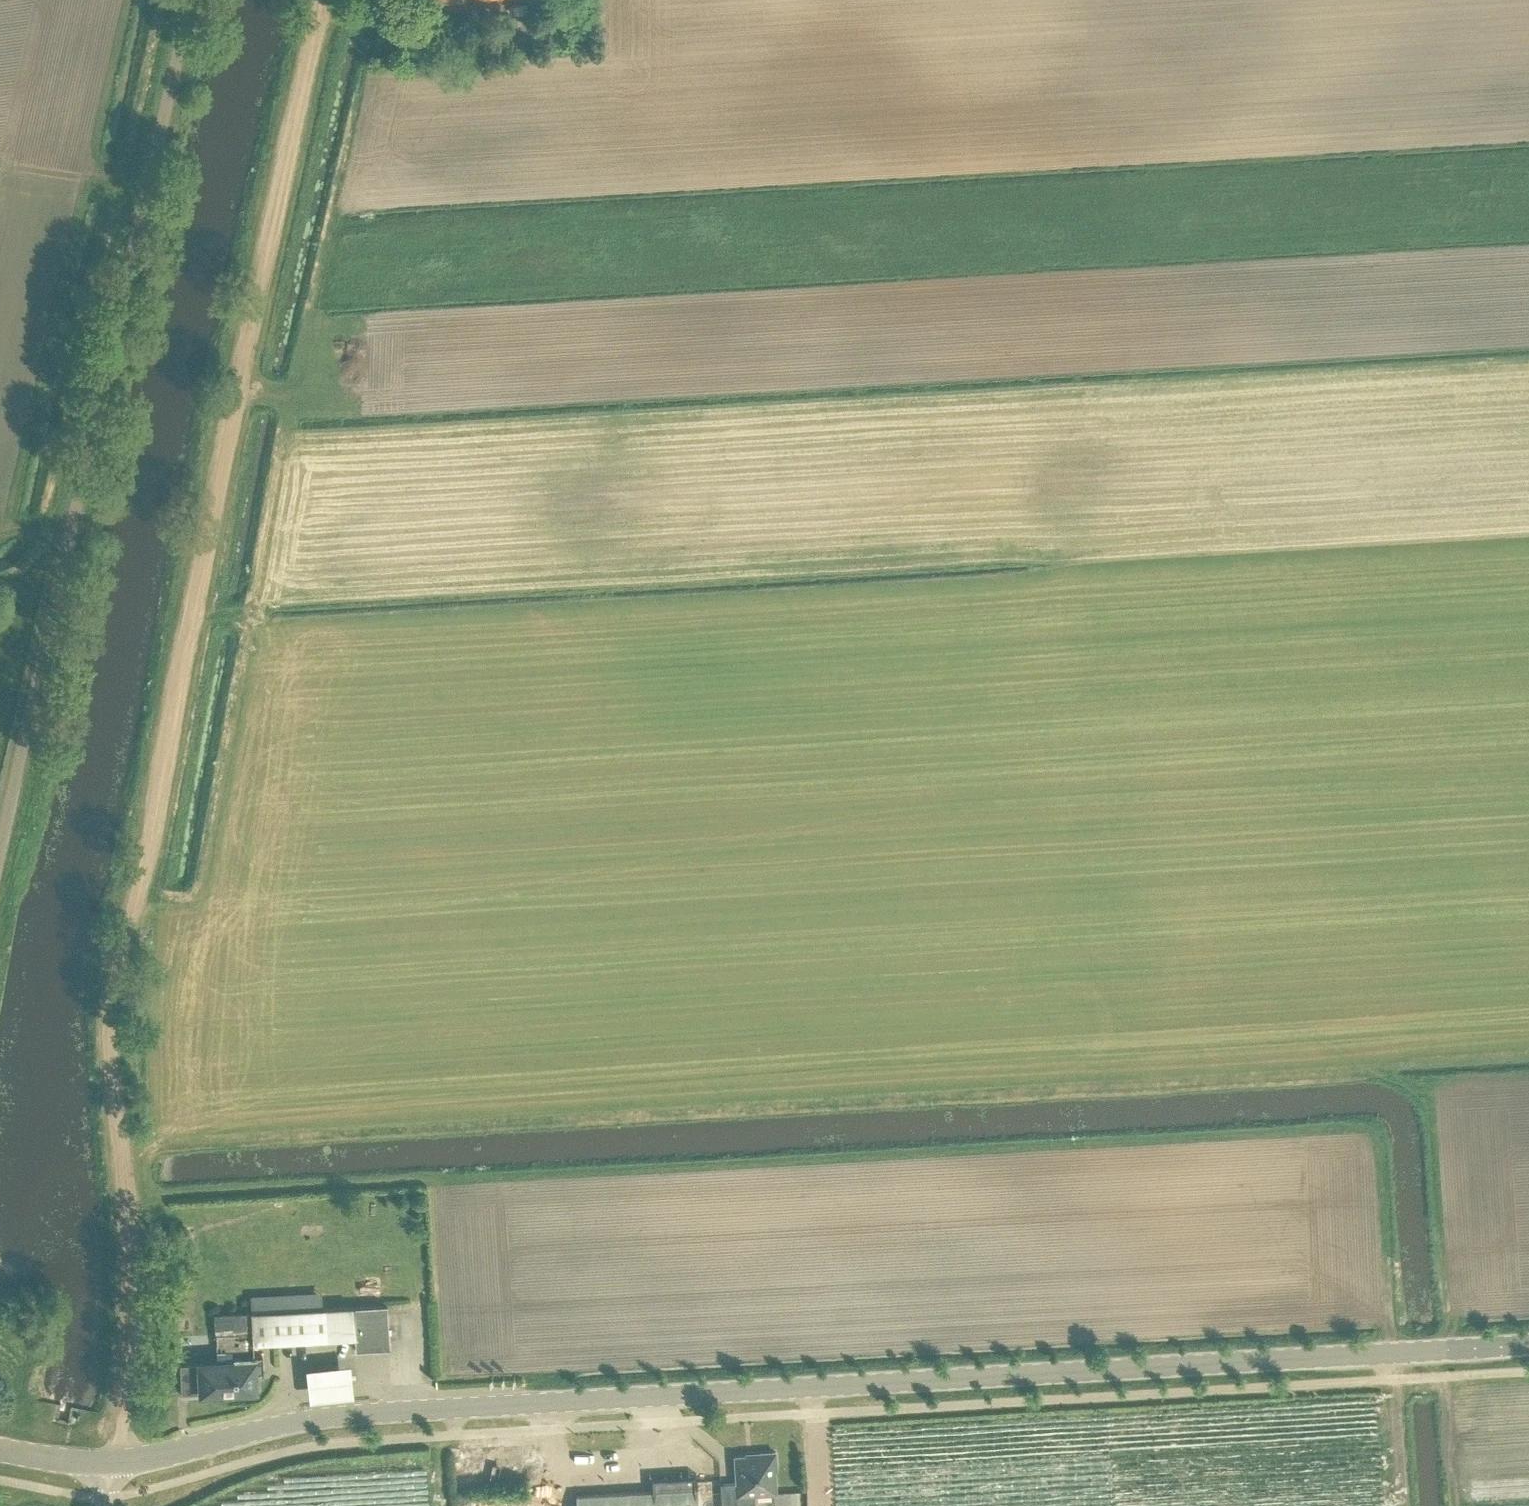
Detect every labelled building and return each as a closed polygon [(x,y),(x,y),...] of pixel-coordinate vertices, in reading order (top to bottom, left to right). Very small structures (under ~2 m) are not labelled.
[(532,15),(507,16),(509,48),(534,47),(532,15)] [(253,1354),(252,1342),(355,1337),(355,1350),(390,1348),(388,1304),(322,1307),(321,1292),(250,1295),(250,1311),(215,1313),(217,1356),(216,1356),(216,1360),(199,1361),(179,1362),(181,1392),(183,1392),(183,1394),(221,1393),(220,1390),(255,1388),(255,1373),(263,1372),(262,1354),(253,1354)] [(350,1364),(307,1368),(310,1399),(353,1395),(350,1364)] [(776,1454),(734,1455),(735,1481),(721,1482),(722,1505),(756,1505),(756,1492),(777,1492),(776,1454)] [(697,1486),(576,1493),(577,1505),(698,1505),(697,1486)]
